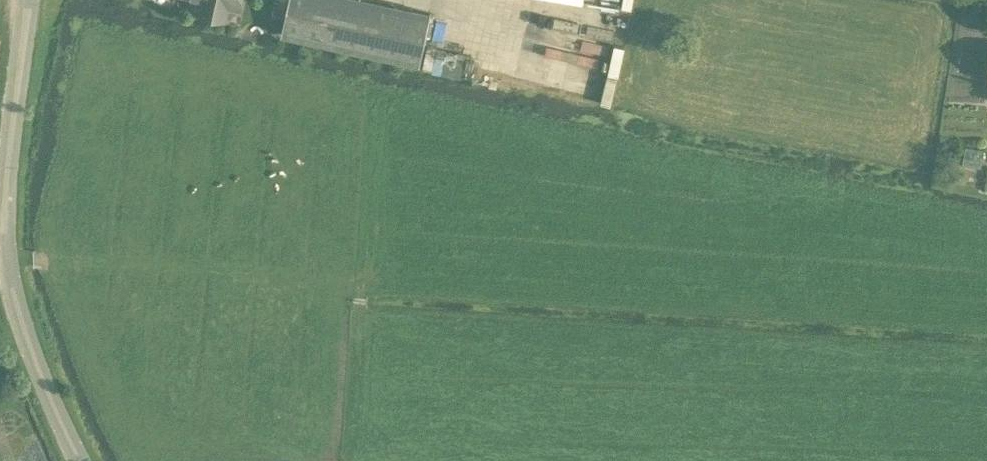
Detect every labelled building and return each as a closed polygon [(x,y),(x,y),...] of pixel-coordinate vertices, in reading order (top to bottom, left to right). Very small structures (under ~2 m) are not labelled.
[(200,14),(226,19),(229,4),(240,7),(240,9),(242,0),(203,0),(200,14)] [(282,33),(420,62),(427,26),(303,0),(289,0),(282,33)] [(627,0),(570,0),(565,31),(621,40),(627,0)] [(543,40),(537,67),(500,59),(497,71),(564,85),(566,73),(597,80),(600,66),(549,55),(552,42),(543,40)] [(428,66),(446,72),(453,47),(436,42),(428,66)] [(620,104),(627,44),(616,42),(608,103),(620,104)] [(585,62),(599,65),(603,47),(589,44),(585,62)]
